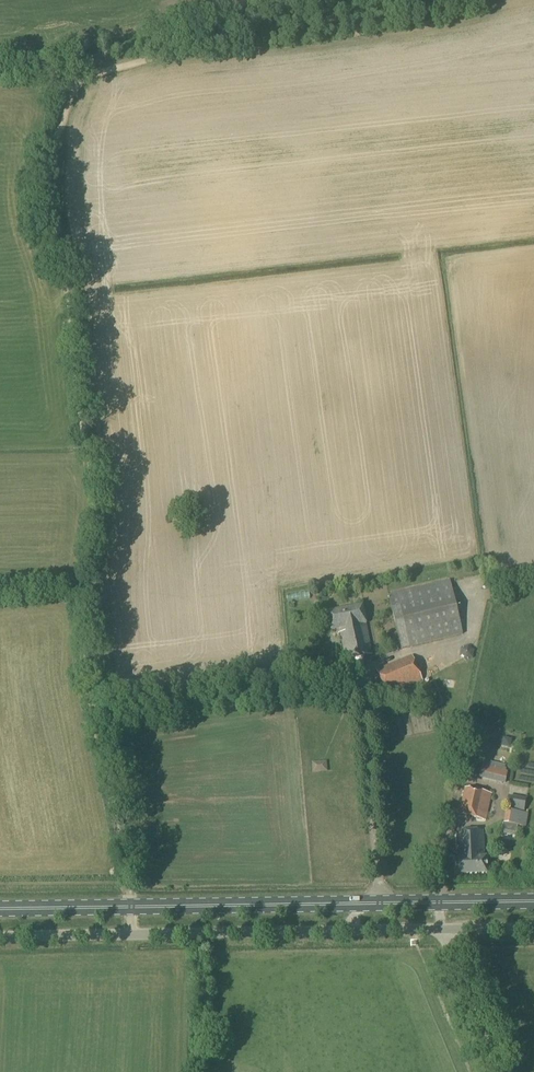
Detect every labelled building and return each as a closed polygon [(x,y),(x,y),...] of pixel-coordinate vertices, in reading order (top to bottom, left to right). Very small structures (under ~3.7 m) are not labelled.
[(401,649),(463,635),(450,582),(388,597),(401,649)] [(366,625),(366,624),(363,607),(328,613),(331,632),(339,630),(346,661),(372,655),(366,625)] [(386,696),(422,681),(412,656),(376,671),(386,696)] [(485,821),(492,795),(465,789),(459,815),(485,821)] [(524,813),(526,799),(508,796),(506,810),(503,823),(526,828),(528,814),(524,813)] [(484,858),(483,831),(457,833),(458,859),(455,859),(456,875),(487,874),(486,858),(484,858)]
